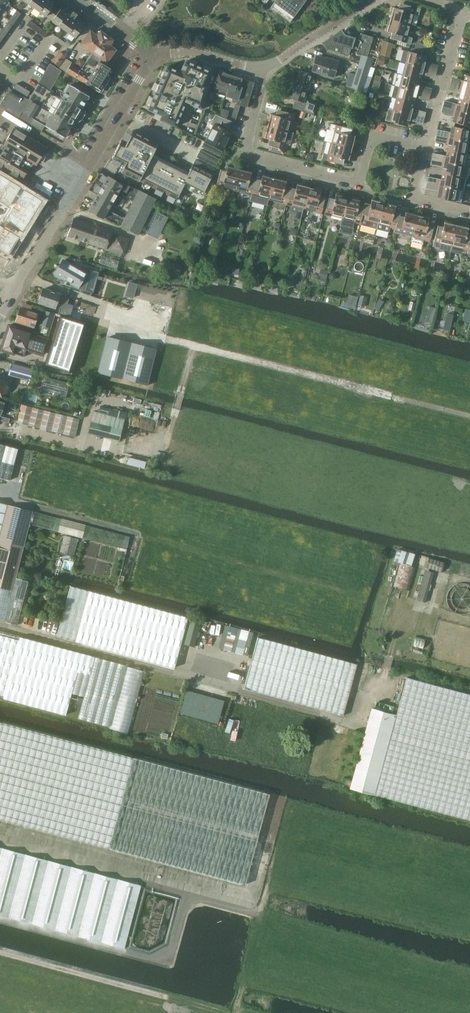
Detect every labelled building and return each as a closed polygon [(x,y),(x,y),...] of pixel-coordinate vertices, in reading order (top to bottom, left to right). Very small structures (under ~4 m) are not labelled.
[(6,0),(0,0),(0,13),(1,14),(9,2),(6,0)] [(45,16),(46,16),(52,20),(52,21),(75,38),(86,24),(62,7),(59,11),(53,6),(56,2),(53,0),(23,0),(45,16)] [(305,0),(274,0),(273,2),(293,17),(305,0)] [(420,9),(403,4),(399,3),(398,9),(392,7),(390,14),(391,14),(390,20),(411,25),(414,14),(418,15),(420,9)] [(21,14),(17,11),(12,17),(16,20),(21,14)] [(411,25),(390,20),(388,25),(387,25),(385,31),(391,33),(390,39),(410,44),(412,38),(407,37),(411,25)] [(29,21),(26,25),(44,38),(47,34),(29,21)] [(7,33),(11,27),(7,24),(3,30),(7,33)] [(343,36),(340,31),(322,42),(326,48),(347,55),(349,46),(357,49),(356,53),(361,54),(358,63),(370,66),(373,58),(367,56),(373,37),(360,33),(358,40),(343,36)] [(90,56),(105,36),(100,32),(97,32),(95,35),(90,32),(81,44),(90,51),(88,54),(90,56)] [(110,47),(113,43),(112,41),(105,36),(90,56),(93,58),(94,56),(96,57),(97,56),(106,62),(115,50),(110,47)] [(383,41),(380,55),(390,57),(393,43),(383,41)] [(426,56),(424,56),(403,50),(400,62),(405,63),(426,69),(428,63),(425,62),(426,56)] [(65,56),(63,55),(59,52),(53,61),(58,65),(65,56)] [(101,90),(113,70),(99,62),(93,58),(90,56),(79,70),(74,77),(92,88),(94,86),(101,90)] [(311,71),(333,78),(337,62),(329,59),(329,60),(316,56),(311,71)] [(379,56),(377,64),(383,66),(385,57),(379,56)] [(80,57),(76,63),(82,67),(86,61),(80,57)] [(212,72),(210,71),(185,61),(180,72),(166,66),(159,84),(155,83),(152,90),(155,92),(148,110),(155,113),(154,116),(166,122),(176,126),(186,102),(202,109),(209,85),(207,84),(212,72)] [(435,76),(438,63),(429,61),(426,74),(435,76)] [(363,92),(370,66),(358,63),(354,80),(351,88),(363,92)] [(425,75),(426,69),(405,63),(402,75),(420,80),(422,74),(425,75)] [(72,125),(74,120),(77,122),(81,120),(84,114),(84,110),(82,108),(89,96),(70,85),(63,97),(51,89),(62,71),(50,64),(29,100),(26,98),(30,92),(16,83),(12,90),(9,88),(0,104),(0,106),(42,131),(45,126),(65,137),(72,125)] [(74,77),(79,70),(70,65),(66,72),(74,77)] [(299,71),(296,80),(290,98),(295,100),(292,108),(313,115),(317,104),(307,100),(306,103),(303,102),(312,76),(299,71)] [(226,92),(231,76),(231,75),(230,74),(226,73),(225,74),(218,72),(211,91),(226,96),(227,92),(226,92)] [(422,86),(419,86),(420,80),(402,75),(397,74),(394,85),(420,92),(422,86)] [(239,95),(244,79),(243,79),(239,78),(238,76),(234,75),(233,76),(231,76),(226,92),(227,92),(226,96),(232,98),(232,101),(237,102),(237,104),(238,104),(240,96),(239,95)] [(468,76),(466,75),(464,81),(461,80),(460,86),(469,89),(469,76),(468,76)] [(254,82),(244,79),(239,95),(240,96),(238,104),(240,105),(246,107),(254,82)] [(374,80),(371,91),(377,93),(380,82),(374,80)] [(414,103),(415,97),(419,98),(420,92),(394,85),(391,97),(395,98),(414,103)] [(460,86),(458,92),(461,93),(460,99),(462,99),(469,101),(469,89),(460,86)] [(426,112),(412,109),(414,103),(395,98),(392,109),(392,110),(424,118),(426,112)] [(462,99),(460,99),(458,104),(455,103),(453,109),(469,114),(469,101),(462,99)] [(408,127),(409,121),(422,124),(424,118),(392,110),(392,109),(388,108),(385,120),(408,127)] [(453,109),(452,115),(455,116),(453,122),(469,126),(469,114),(453,109)] [(293,114),(280,111),(276,110),(275,115),(269,114),(268,121),(269,121),(267,126),(288,132),(291,120),(292,120),(293,114)] [(230,121),(212,114),(208,125),(212,126),(206,142),(224,150),(231,133),(226,131),(230,121)] [(356,136),(350,135),(352,129),(331,124),(326,141),(331,143),(352,148),(353,143),(354,143),(356,136)] [(293,133),(288,132),(267,126),(266,132),(265,131),(263,138),(269,139),(267,145),(271,146),(270,150),(283,153),(286,144),(290,145),(293,133)] [(452,126),(451,132),(438,130),(437,136),(469,142),(469,130),(452,126)] [(47,148),(13,128),(1,149),(0,149),(0,168),(22,180),(32,163),(36,165),(39,160),(41,161),(46,154),(44,153),(47,148)] [(120,141),(112,158),(124,164),(121,172),(177,200),(185,184),(203,193),(212,175),(204,170),(200,168),(196,167),(192,165),(187,175),(151,157),(158,144),(132,131),(126,144),(120,141)] [(469,142),(437,136),(435,142),(449,144),(448,150),(466,154),(469,142)] [(350,154),(352,148),(331,143),(328,154),(323,153),(321,159),(342,165),(344,159),(350,160),(351,154),(350,154)] [(464,166),(466,154),(448,150),(446,156),(433,153),(432,159),(464,166)] [(464,166),(432,159),(431,165),(444,168),(443,174),(445,174),(466,178),(467,179),(469,167),(464,166)] [(227,165),(226,171),(220,169),(219,173),(216,186),(222,188),(222,187),(234,190),(239,169),(234,168),(234,167),(227,165)] [(244,171),(239,169),(234,190),(245,193),(245,194),(251,195),(255,178),(250,177),(251,171),(245,169),(244,171)] [(8,256),(42,200),(0,174),(0,251),(8,256)] [(268,199),(274,178),(268,177),(269,176),(262,174),(261,180),(255,178),(251,195),(249,201),(267,206),(268,199)] [(466,178),(445,174),(443,174),(442,179),(428,177),(427,183),(464,190),(466,178)] [(108,176),(102,186),(123,198),(124,195),(133,201),(137,190),(129,186),(121,181),(120,183),(108,176)] [(279,180),(274,178),(268,199),(280,202),(280,203),(286,204),(290,187),(285,186),(286,180),(280,178),(279,180)] [(303,208),(309,187),(303,186),(304,185),(297,183),(295,189),(290,187),(286,204),(292,206),(292,205),(303,208)] [(464,190),(427,183),(426,189),(439,191),(438,198),(440,198),(457,201),(459,201),(461,201),(462,200),(464,190)] [(36,186),(33,189),(49,198),(51,195),(36,186)] [(123,198),(102,186),(88,210),(121,226),(138,235),(156,199),(137,190),(133,201),(124,218),(108,210),(112,202),(118,206),(123,198)] [(314,189),(309,187),(303,208),(315,211),(315,212),(321,213),(325,196),(320,195),(321,189),(315,187),(314,189)] [(342,218),(348,197),(342,196),(342,195),(336,193),(334,199),(329,197),(324,214),(330,216),(331,215),(342,218)] [(353,199),(348,197),(342,218),(340,225),(352,228),(354,222),(360,223),(361,220),(360,220),(363,210),(362,210),(363,206),(358,205),(360,199),(353,197),(353,199)] [(376,229),(383,202),(378,201),(378,200),(372,198),(370,204),(364,202),(363,206),(362,210),(363,210),(360,220),(361,220),(360,223),(359,225),(376,229)] [(400,212),(394,210),(396,204),(389,203),(389,204),(383,202),(376,229),(388,232),(390,227),(395,228),(395,229),(398,219),(399,215),(400,212)] [(412,236),(417,215),(412,214),(412,213),(405,211),(404,217),(399,215),(398,219),(395,229),(395,228),(394,232),(400,234),(400,233),(412,236)] [(144,229),(143,230),(158,237),(168,220),(154,212),(145,229),(144,229)] [(423,217),(417,215),(412,236),(410,241),(422,244),(423,240),(429,241),(434,224),(428,223),(429,217),(423,215),(423,217)] [(73,219),(68,236),(106,249),(108,242),(111,243),(110,247),(123,252),(127,239),(115,234),(113,239),(110,238),(111,232),(81,221),(73,219)] [(451,246),(456,225),(451,224),(451,222),(444,221),(443,227),(437,225),(432,246),(438,248),(440,243),(451,246)] [(456,225),(451,246),(463,249),(468,251),(469,244),(469,233),(467,232),(468,227),(462,225),(462,226),(456,225)] [(101,255),(99,262),(116,268),(119,261),(101,255)] [(63,260),(55,274),(71,283),(69,286),(85,291),(91,270),(80,267),(79,269),(63,260)] [(166,261),(163,268),(187,280),(190,273),(166,261)] [(320,268),(318,277),(326,279),(328,270),(320,268)] [(42,289),(38,302),(59,309),(58,314),(59,313),(69,316),(73,305),(67,303),(69,297),(59,294),(42,289)] [(349,295),(346,306),(354,308),(357,298),(349,295)] [(360,295),(358,305),(364,307),(367,297),(360,295)] [(429,306),(425,322),(431,324),(435,308),(429,306)] [(38,314),(20,308),(16,322),(34,328),(38,314)] [(45,310),(40,325),(50,328),(55,313),(45,310)] [(446,313),(443,330),(449,331),(453,315),(446,313)] [(69,372),(85,324),(61,316),(45,365),(69,372)] [(31,332),(14,327),(8,325),(1,350),(13,354),(13,353),(24,357),(26,349),(43,355),(47,339),(31,334),(31,332)] [(148,385),(157,349),(106,337),(97,373),(148,385)] [(13,366),(10,377),(29,382),(33,371),(13,366)] [(2,397),(7,386),(10,387),(13,380),(2,375),(0,379),(0,396),(2,397)] [(44,377),(40,392),(65,399),(69,383),(44,377)] [(10,400),(8,408),(15,410),(17,403),(10,400)] [(79,419),(21,404),(16,422),(74,437),(79,419)] [(119,441),(125,419),(106,415),(108,408),(100,406),(98,413),(93,411),(88,433),(119,441)] [(9,479),(18,449),(0,444),(0,477),(9,479)] [(24,547),(33,511),(0,503),(0,541),(24,547)] [(61,519),(58,531),(83,538),(86,525),(61,519)] [(65,535),(61,551),(73,555),(78,538),(65,535)] [(5,622),(16,578),(24,547),(0,541),(0,621),(5,622)] [(397,549),(394,561),(400,563),(402,563),(406,551),(397,549)] [(406,551),(402,563),(411,566),(414,554),(406,551)] [(428,558),(426,567),(430,568),(442,572),(444,562),(428,558)] [(400,563),(393,586),(409,591),(416,567),(411,566),(402,563),(400,563)] [(458,575),(469,578),(469,566),(461,564),(458,575)] [(424,570),(416,599),(426,602),(434,572),(429,571),(425,570),(424,570)] [(16,578),(5,622),(17,625),(28,581),(16,578)] [(70,586),(56,636),(174,668),(188,617),(70,586)] [(194,646),(200,623),(191,620),(184,644),(194,646)] [(225,625),(219,648),(223,649),(229,626),(225,625)] [(238,628),(231,651),(235,652),(241,629),(238,628)] [(249,631),(243,654),(248,655),(254,633),(249,631)] [(0,635),(0,695),(4,696),(3,698),(66,715),(77,671),(90,675),(94,657),(20,637),(19,640),(0,635)] [(415,636),(413,646),(423,648),(425,638),(415,636)] [(357,664),(258,637),(244,689),(343,716),(357,664)] [(126,667),(109,728),(128,734),(145,672),(126,667)] [(397,715),(372,708),(351,788),(469,820),(469,694),(407,677),(397,715)] [(187,690),(181,713),(218,723),(224,700),(187,690)] [(244,884),(269,794),(121,755),(0,722),(0,819),(244,884)] [(124,949),(141,885),(0,847),(0,915),(124,949)]
